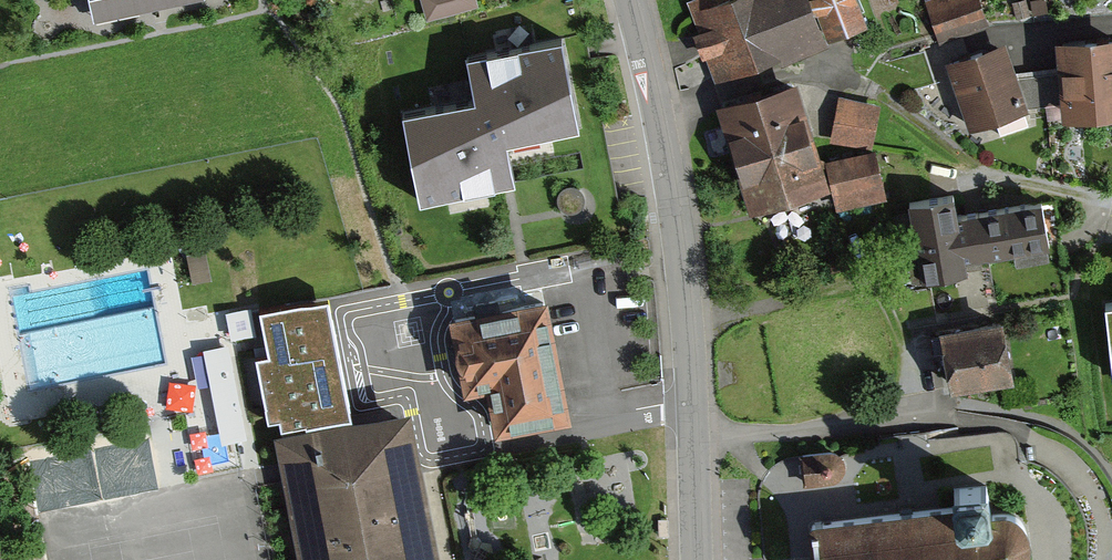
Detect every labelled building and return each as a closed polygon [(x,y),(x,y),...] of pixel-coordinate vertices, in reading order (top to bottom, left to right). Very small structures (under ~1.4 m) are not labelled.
[(90,16),(173,0),(87,0),(90,16)] [(427,16),(477,3),(477,0),(423,0),(427,16)] [(714,76),(864,22),(856,0),(686,0),(714,76)] [(937,38),(987,24),(980,0),(926,0),(937,38)] [(1058,35),(1061,68),(1064,103),(1065,117),(1111,113),(1111,31),(1058,35)] [(564,33),(467,52),(475,94),(402,108),(419,195),(517,177),(509,134),(581,120),(564,33)] [(964,54),(944,60),(966,127),(1026,108),(1016,72),(1007,39),(964,54)] [(1061,68),(1016,72),(1026,108),(1064,103),(1061,68)] [(755,91),(715,104),(750,212),(790,198),(829,184),(796,78),(755,91)] [(830,138),(873,145),(880,101),(838,94),(830,138)] [(876,146),(826,158),(838,205),(888,193),(876,146)] [(969,308),(1064,291),(1059,264),(1064,263),(1052,198),(1025,203),(1024,195),(981,192),(952,197),(905,206),(918,276),(962,268),(969,308)] [(352,414),(326,293),(258,308),(267,352),(255,355),(268,416),(278,414),(281,429),(352,414)] [(572,417),(548,294),(449,313),(457,354),(464,388),(485,384),(494,433),(572,417)] [(1004,318),(939,330),(951,390),(983,384),(1015,377),(1004,318)] [(245,425),(228,345),(202,350),(214,408),(221,407),(225,429),(245,425)] [(197,378),(171,383),(175,401),(201,395),(197,378)] [(277,434),(300,559),(437,559),(407,408),(277,434)] [(802,461),(805,486),(837,483),(842,477),(843,469),(840,462),(834,457),(802,461)] [(811,521),(815,559),(1020,559),(1023,545),(1022,529),(1016,515),(1007,508),(998,509),(996,483),(954,487),(956,508),(811,521)] [(667,518),(658,518),(658,534),(667,534),(667,518)]
